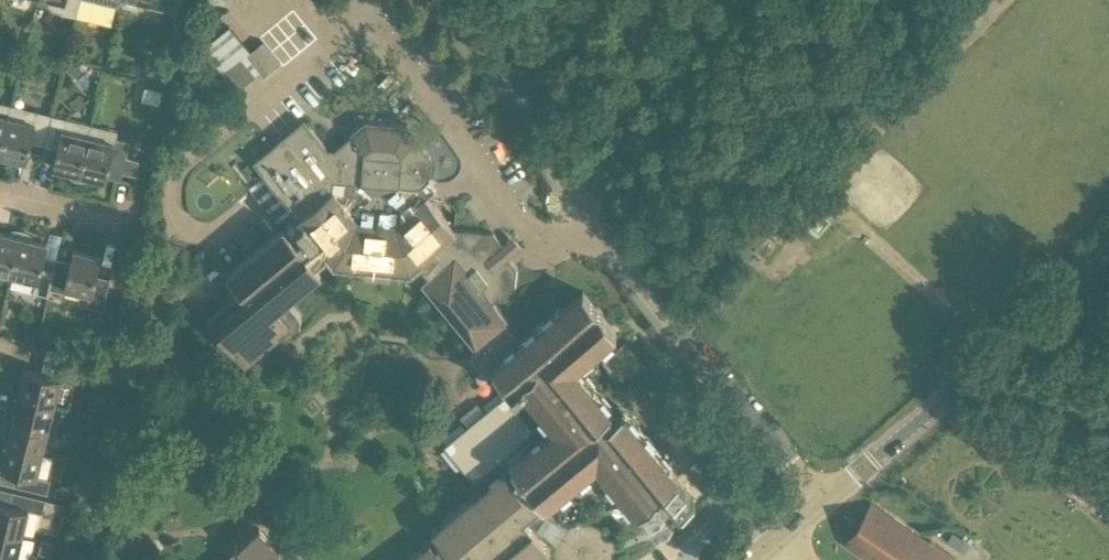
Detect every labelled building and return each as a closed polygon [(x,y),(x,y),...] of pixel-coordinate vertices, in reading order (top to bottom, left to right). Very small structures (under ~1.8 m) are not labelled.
[(80,0),(48,0),(48,2),(49,5),(51,6),(54,8),(61,9),(76,13),(80,0)] [(176,7),(178,0),(148,0),(147,6),(175,13),(176,7)] [(264,41),(247,55),(264,76),(281,62),(264,41)] [(157,76),(159,67),(161,58),(147,55),(143,72),(157,76)] [(236,91),(241,87),(256,75),(242,58),(222,74),(236,91)] [(167,80),(157,77),(157,76),(143,72),(141,82),(172,89),(175,74),(169,73),(167,80)] [(12,103),(0,100),(0,151),(12,103)] [(12,103),(0,151),(0,154),(26,160),(30,141),(44,145),(52,113),(12,103)] [(76,178),(77,179),(91,123),(52,113),(44,145),(57,148),(52,167),(65,170),(67,172),(70,174),(73,177),(77,178),(76,178)] [(432,156),(417,139),(420,137),(407,122),(366,118),(351,131),(353,133),(336,147),(326,146),(303,118),(254,159),(305,219),(289,232),(285,227),(229,273),(242,289),(209,317),(245,362),(280,333),(285,337),(301,324),(298,319),(301,316),(286,298),(319,271),(313,264),(328,251),(334,259),(411,265),(418,259),(430,273),(424,279),(478,346),(511,319),(494,298),(500,294),(501,295),(517,282),(510,273),(518,267),(500,245),(503,243),(493,231),(455,228),(420,187),(430,178),(432,156)] [(91,123),(77,179),(78,179),(78,178),(81,179),(85,178),(89,178),(92,176),(105,180),(108,168),(135,174),(139,159),(126,156),(129,141),(115,137),(116,130),(91,123)] [(20,235),(0,230),(0,270),(11,272),(20,235)] [(50,295),(52,287),(56,264),(42,260),(47,242),(20,235),(11,272),(36,279),(33,291),(50,295)] [(96,274),(99,260),(100,256),(74,249),(71,261),(57,258),(56,264),(52,287),(67,291),(68,286),(90,292),(87,304),(103,308),(110,277),(96,274)] [(525,419),(505,394),(469,423),(443,444),(472,480),(482,473),(488,482),(481,488),(480,488),(479,489),(433,527),(432,528),(443,541),(435,548),(429,541),(428,542),(428,543),(407,559),(535,559),(549,549),(550,548),(537,532),(547,519),(549,521),(550,520),(542,514),(536,506),(542,501),(543,502),(596,458),(639,510),(679,476),(623,408),(614,415),(610,410),(612,408),(575,364),(617,329),(584,290),(495,362),(513,385),(510,387),(515,393),(517,391),(531,408),(538,402),(556,424),(540,438),(525,419)] [(28,325),(24,340),(35,342),(38,327),(28,325)] [(625,341),(601,361),(608,369),(614,375),(637,356),(625,341)] [(69,406),(78,368),(44,360),(41,372),(25,368),(19,393),(54,402),(54,403),(69,406)] [(48,426),(54,403),(54,402),(19,393),(13,417),(48,426)] [(43,450),(48,426),(13,417),(7,442),(43,450)] [(48,492),(51,479),(37,476),(43,450),(7,442),(1,467),(17,471),(14,484),(48,492)] [(57,489),(56,494),(67,497),(69,486),(64,485),(57,489)] [(46,499),(12,490),(9,503),(0,501),(0,527),(23,533),(29,509),(43,512),(46,499)] [(953,559),(871,502),(843,542),(868,559),(952,559),(953,559)] [(23,533),(0,527),(0,554),(17,558),(23,533)] [(280,552),(278,551),(259,527),(227,553),(233,559),(286,559),(280,552)] [(49,554),(54,540),(42,537),(39,552),(49,554)] [(117,556),(119,559),(137,559),(139,555),(136,548),(128,545),(121,548),(120,548),(117,556)]
